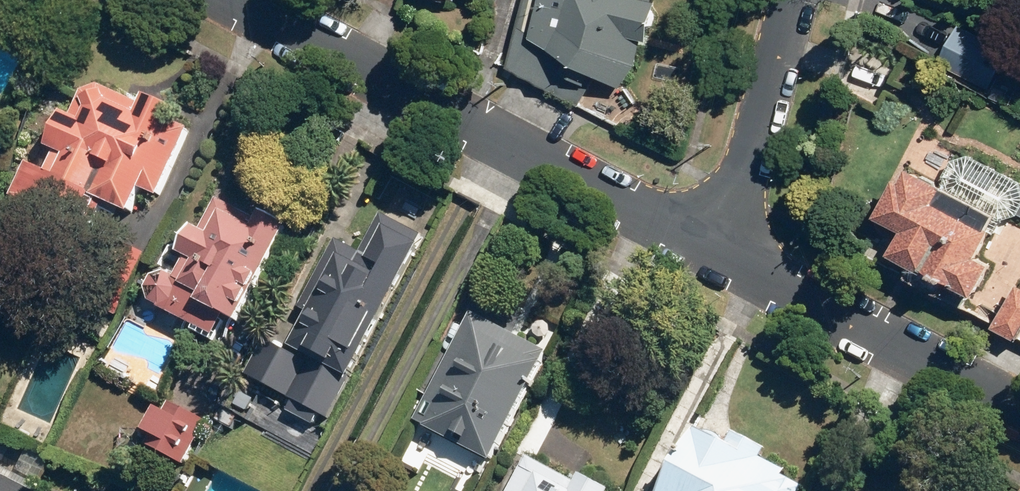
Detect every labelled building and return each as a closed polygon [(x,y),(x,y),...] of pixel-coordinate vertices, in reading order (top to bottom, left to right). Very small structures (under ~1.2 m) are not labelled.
[(529,37),(586,66),(618,88),(637,39),(644,40),(657,1),(655,0),(537,0),(529,37)] [(1004,48),(959,25),(939,63),(985,86),(1004,48)] [(98,90),(86,85),(72,117),(64,113),(48,149),(56,153),(48,173),(26,164),(11,199),(92,233),(105,202),(133,214),(143,191),(159,197),(187,130),(175,125),(181,111),(145,96),(140,108),(98,90)] [(901,182),(895,179),(875,217),(902,231),(891,251),(975,296),(992,263),(979,256),(1001,216),(909,167),(901,182)] [(259,211),(254,222),(217,203),(202,232),(193,227),(180,253),(188,257),(176,281),(164,275),(150,278),(144,289),(147,303),(215,337),(226,317),(238,323),(288,226),(259,211)] [(332,240),(295,308),(306,314),(285,353),(259,339),(240,375),(323,420),(421,238),(376,213),(355,252),(332,240)] [(142,255),(116,243),(103,272),(129,283),(142,255)] [(1018,284),(995,326),(1019,340),(1019,285),(1018,284)] [(467,315),(393,466),(408,473),(414,460),(448,477),(441,489),(445,490),(464,490),(481,457),(490,461),(543,352),(467,315)] [(202,419),(164,400),(142,445),(180,464),(202,419)] [(806,487),(785,476),(788,470),(763,458),(767,450),(733,433),(727,444),(696,428),(663,490),(803,490),(806,487)] [(524,458),(507,490),(609,490),(579,475),(574,484),(524,458)] [(0,477),(0,490),(27,490),(0,477)]
